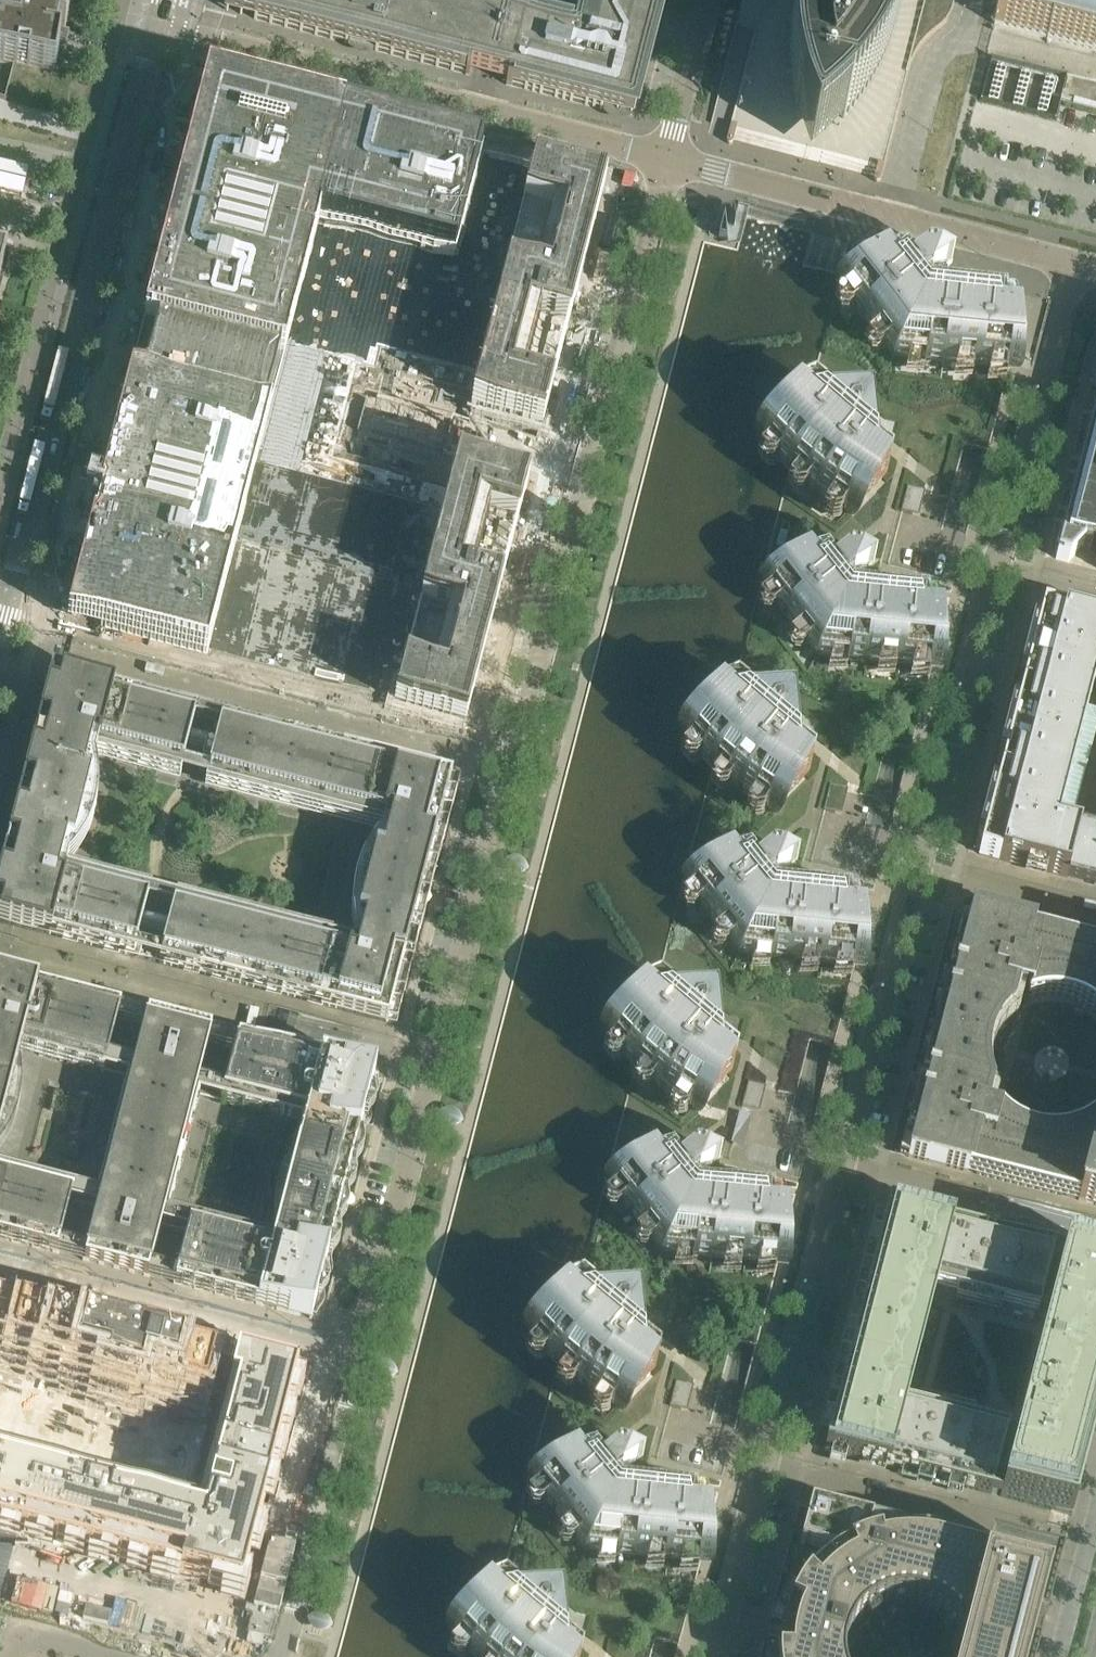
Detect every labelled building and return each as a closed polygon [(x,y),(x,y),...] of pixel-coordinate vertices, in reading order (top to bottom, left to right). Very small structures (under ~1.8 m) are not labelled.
[(12,64),(54,71),(56,63),(60,41),(61,41),(62,36),(64,29),(72,0),(0,0),(0,14),(9,17),(5,32),(0,31),(0,62),(12,64)] [(486,11),(446,0),(226,0),(223,11),(359,46),(361,47),(363,47),(375,50),(469,75),(469,74),(506,84),(506,82),(509,83),(525,22),(522,22),(522,21),(486,11)] [(598,17),(583,13),(578,34),(571,32),(571,33),(528,22),(528,21),(522,20),(522,21),(522,22),(525,22),(509,83),(506,82),(506,84),(527,90),(527,89),(633,116),(663,0),(603,0),(598,17)] [(730,128),(848,159),(869,138),(887,115),(902,119),(933,1),(952,6),(954,0),(763,0),(755,29),(731,124),(730,128)] [(992,22),(1095,49),(1095,0),(998,0),(992,22)] [(69,615),(68,619),(206,654),(394,703),(404,665),(413,631),(415,623),(421,601),(457,461),(458,462),(460,454),(441,450),(398,439),(407,405),(469,421),(473,406),(471,406),(499,297),(516,236),(524,202),(524,201),(534,164),(482,150),(245,89),(208,80),(167,238),(180,241),(159,323),(137,407),(137,408),(123,407),(70,613),(69,615)] [(499,297),(471,406),(473,406),(521,419),(542,424),(552,386),(569,322),(579,283),(604,185),(605,182),(534,164),(524,201),(524,202),(516,236),(556,246),(548,279),(507,268),(499,297)] [(5,273),(8,265),(10,257),(11,251),(0,248),(0,294),(5,273)] [(850,285),(843,292),(894,356),(1009,369),(1010,364),(1015,348),(1019,332),(1017,315),(1004,316),(1001,300),(1001,299),(999,290),(935,283),(931,279),(952,262),(926,255),(906,268),(885,256),(883,257),(875,262),(873,262),(870,264),(850,285)] [(796,401),(766,445),(789,469),(790,470),(791,470),(818,493),(848,512),(886,474),(887,475),(891,459),(878,448),(872,448),(871,442),(869,417),(856,406),(841,408),(826,409),(826,405),(824,404),(811,393),(810,394),(809,395),(796,401)] [(1056,559),(1068,562),(1083,547),(1091,549),(1095,543),(1095,402),(1094,411),(1092,417),(1090,424),(1089,430),(1082,457),(1080,463),(1079,470),(1077,475),(1069,507),(1068,512),(1066,520),(1064,526),(1056,558),(1056,559)] [(404,665),(394,703),(465,722),(501,582),(518,518),(528,480),(458,462),(457,461),(421,601),(415,623),(413,631),(404,665)] [(776,580),(766,591),(817,654),(931,667),(941,630),(940,612),(926,611),(921,589),(849,581),(858,574),(874,560),(850,554),(837,564),(836,565),(837,566),(836,567),(827,556),(813,561),(808,555),(806,556),(792,563),(776,580)] [(979,855),(1083,882),(1094,884),(1095,876),(1095,837),(1095,836),(1057,826),(1086,713),(1095,675),(1095,623),(1042,609),(1042,610),(1032,647),(1031,653),(1011,729),(1010,734),(990,810),(989,816),(979,854),(979,855)] [(222,718),(215,746),(190,740),(197,712),(52,674),(0,876),(0,922),(133,957),(141,929),(166,936),(159,963),(388,1023),(389,1019),(400,1022),(415,963),(404,961),(407,950),(417,953),(443,853),(433,850),(435,840),(446,842),(461,784),(450,781),(451,778),(222,718)] [(719,699),(689,743),(712,767),(713,768),(714,769),(741,791),(770,811),(808,773),(809,773),(813,757),(812,756),(799,746),(795,746),(794,740),(792,715),(779,705),(764,706),(749,708),(748,704),(747,703),(734,692),(733,692),(731,693),(720,699),(719,699)] [(699,879),(689,889),(740,953),(855,966),(864,929),(862,911),(850,910),(844,889),(770,880),(772,879),(797,859),(773,852),(772,852),(770,854),(759,863),(760,865),(759,865),(751,855),(736,860),(732,854),(731,853),(727,855),(715,861),(699,879)] [(1031,926),(972,911),(967,930),(960,928),(918,1088),(906,1136),(913,1137),(908,1157),(942,1166),(967,1172),(968,1169),(977,1171),(976,1174),(1062,1196),(1063,1194),(1066,1194),(1065,1196),(1075,1199),(1076,1197),(1079,1198),(1078,1201),(1095,1206),(1095,1118),(1095,1119),(1087,1126),(1077,1131),(1067,1134),(1056,1136),(1046,1136),(1036,1134),(1026,1131),(1017,1126),(1008,1120),(1001,1113),(999,1115),(1000,1116),(998,1127),(983,1123),(988,1100),(989,1099),(990,1100),(991,1099),(987,1089),(985,1079),(984,1068),(985,1058),(987,1047),(991,1038),(997,1029),(1004,1021),(1012,1014),(1011,1012),(1010,1013),(1010,1012),(1015,989),(1031,993),(1028,1004),(1027,1004),(1027,1006),(1038,1003),(1048,1002),(1059,1002),(1070,1004),(1080,1008),(1089,1014),(1095,1019),(1095,944),(1039,929),(1038,932),(1030,930),(1031,926)] [(1,1145),(10,1129),(16,1112),(19,1094),(19,1076),(16,1058),(18,1050),(128,1078),(129,1075),(133,1076),(136,1067),(134,1066),(147,1018),(145,1018),(146,1014),(0,977),(0,1146),(1,1145)] [(642,997),(612,1042),(635,1065),(636,1067),(664,1090),(694,1109),(731,1071),(732,1072),(736,1055),(735,1054),(721,1043),(717,1044),(717,1038),(714,1013),(702,1003),(687,1005),(672,1006),(671,1002),(668,1000),(657,990),(656,991),(654,992),(643,997),(642,997)] [(128,1078),(98,1195),(97,1199),(101,1200),(99,1209),(98,1209),(85,1257),(83,1257),(83,1260),(149,1277),(150,1274),(149,1274),(161,1225),(160,1225),(162,1215),(167,1217),(168,1213),(198,1096),(199,1093),(194,1092),(196,1082),(198,1083),(210,1035),(212,1035),(213,1032),(146,1014),(145,1018),(147,1018),(134,1066),(136,1067),(133,1076),(129,1075),(128,1078)] [(150,1274),(149,1277),(312,1319),(328,1257),(359,1134),(375,1074),(213,1032),(212,1035),(210,1035),(198,1083),(196,1082),(194,1092),(199,1093),(198,1096),(306,1124),(304,1132),(293,1147),(284,1162),(278,1180),(275,1197),(275,1215),(278,1233),(276,1241),(168,1213),(167,1217),(162,1215),(160,1225),(161,1225),(149,1274),(150,1274)] [(638,1160),(612,1187),(663,1251),(777,1264),(778,1260),(787,1227),(785,1210),(773,1208),(767,1188),(693,1179),(720,1157),(696,1151),(695,1151),(681,1162),(683,1163),(682,1164),(673,1153),(659,1158),(654,1152),(638,1160)] [(83,1260),(83,1257),(85,1257),(98,1209),(99,1209),(101,1200),(97,1199),(98,1195),(0,1170),(0,1239),(83,1260)] [(990,1497),(1007,1433),(898,1405),(928,1287),(1037,1316),(1054,1251),(887,1208),(824,1454),(990,1497)] [(1000,1499),(1071,1518),(1095,1423),(1095,1262),(1063,1254),(1000,1499)] [(565,1296),(535,1340),(558,1363),(558,1364),(559,1365),(587,1388),(617,1408),(654,1369),(654,1370),(658,1354),(658,1353),(645,1343),(640,1343),(639,1336),(637,1312),(624,1301),(610,1303),(594,1305),(594,1300),(579,1288),(578,1289),(577,1290),(565,1296)] [(40,1541),(67,1547),(240,1592),(297,1374),(0,1297),(0,1530),(40,1541)] [(545,1474),(535,1486),(586,1549),(699,1563),(700,1563),(710,1526),(711,1523),(710,1517),(709,1508),(694,1506),(689,1486),(616,1477),(624,1471),(643,1456),(618,1449),(606,1459),(604,1460),(597,1450),(581,1455),(577,1450),(575,1451),(561,1458),(545,1474)] [(800,1546),(830,1554),(828,1561),(825,1563),(817,1570),(808,1579),(801,1588),(795,1597),(789,1608),(784,1619),(782,1626),(780,1635),(778,1643),(777,1654),(777,1656),(842,1656),(843,1652),(844,1647),(845,1642),(847,1637),(850,1632),(852,1628),(856,1624),(859,1620),(863,1616),(867,1613),(872,1610),(876,1607),(882,1605),(887,1603),(892,1602),(897,1601),(902,1601),(908,1601),(913,1602),(918,1603),(923,1605),(928,1607),(933,1609),(938,1612),(942,1616),(946,1619),(949,1623),(953,1627),(955,1632),(958,1637),(960,1642),(961,1647),(959,1656),(1035,1656),(1058,1570),(1057,1570),(810,1506),(800,1546)] [(457,1638),(476,1656),(580,1656),(582,1652),(581,1651),(568,1641),(563,1641),(562,1635),(560,1610),(548,1600),(533,1601),(517,1603),(516,1599),(502,1587),(501,1588),(499,1589),(488,1594),(457,1638)]
